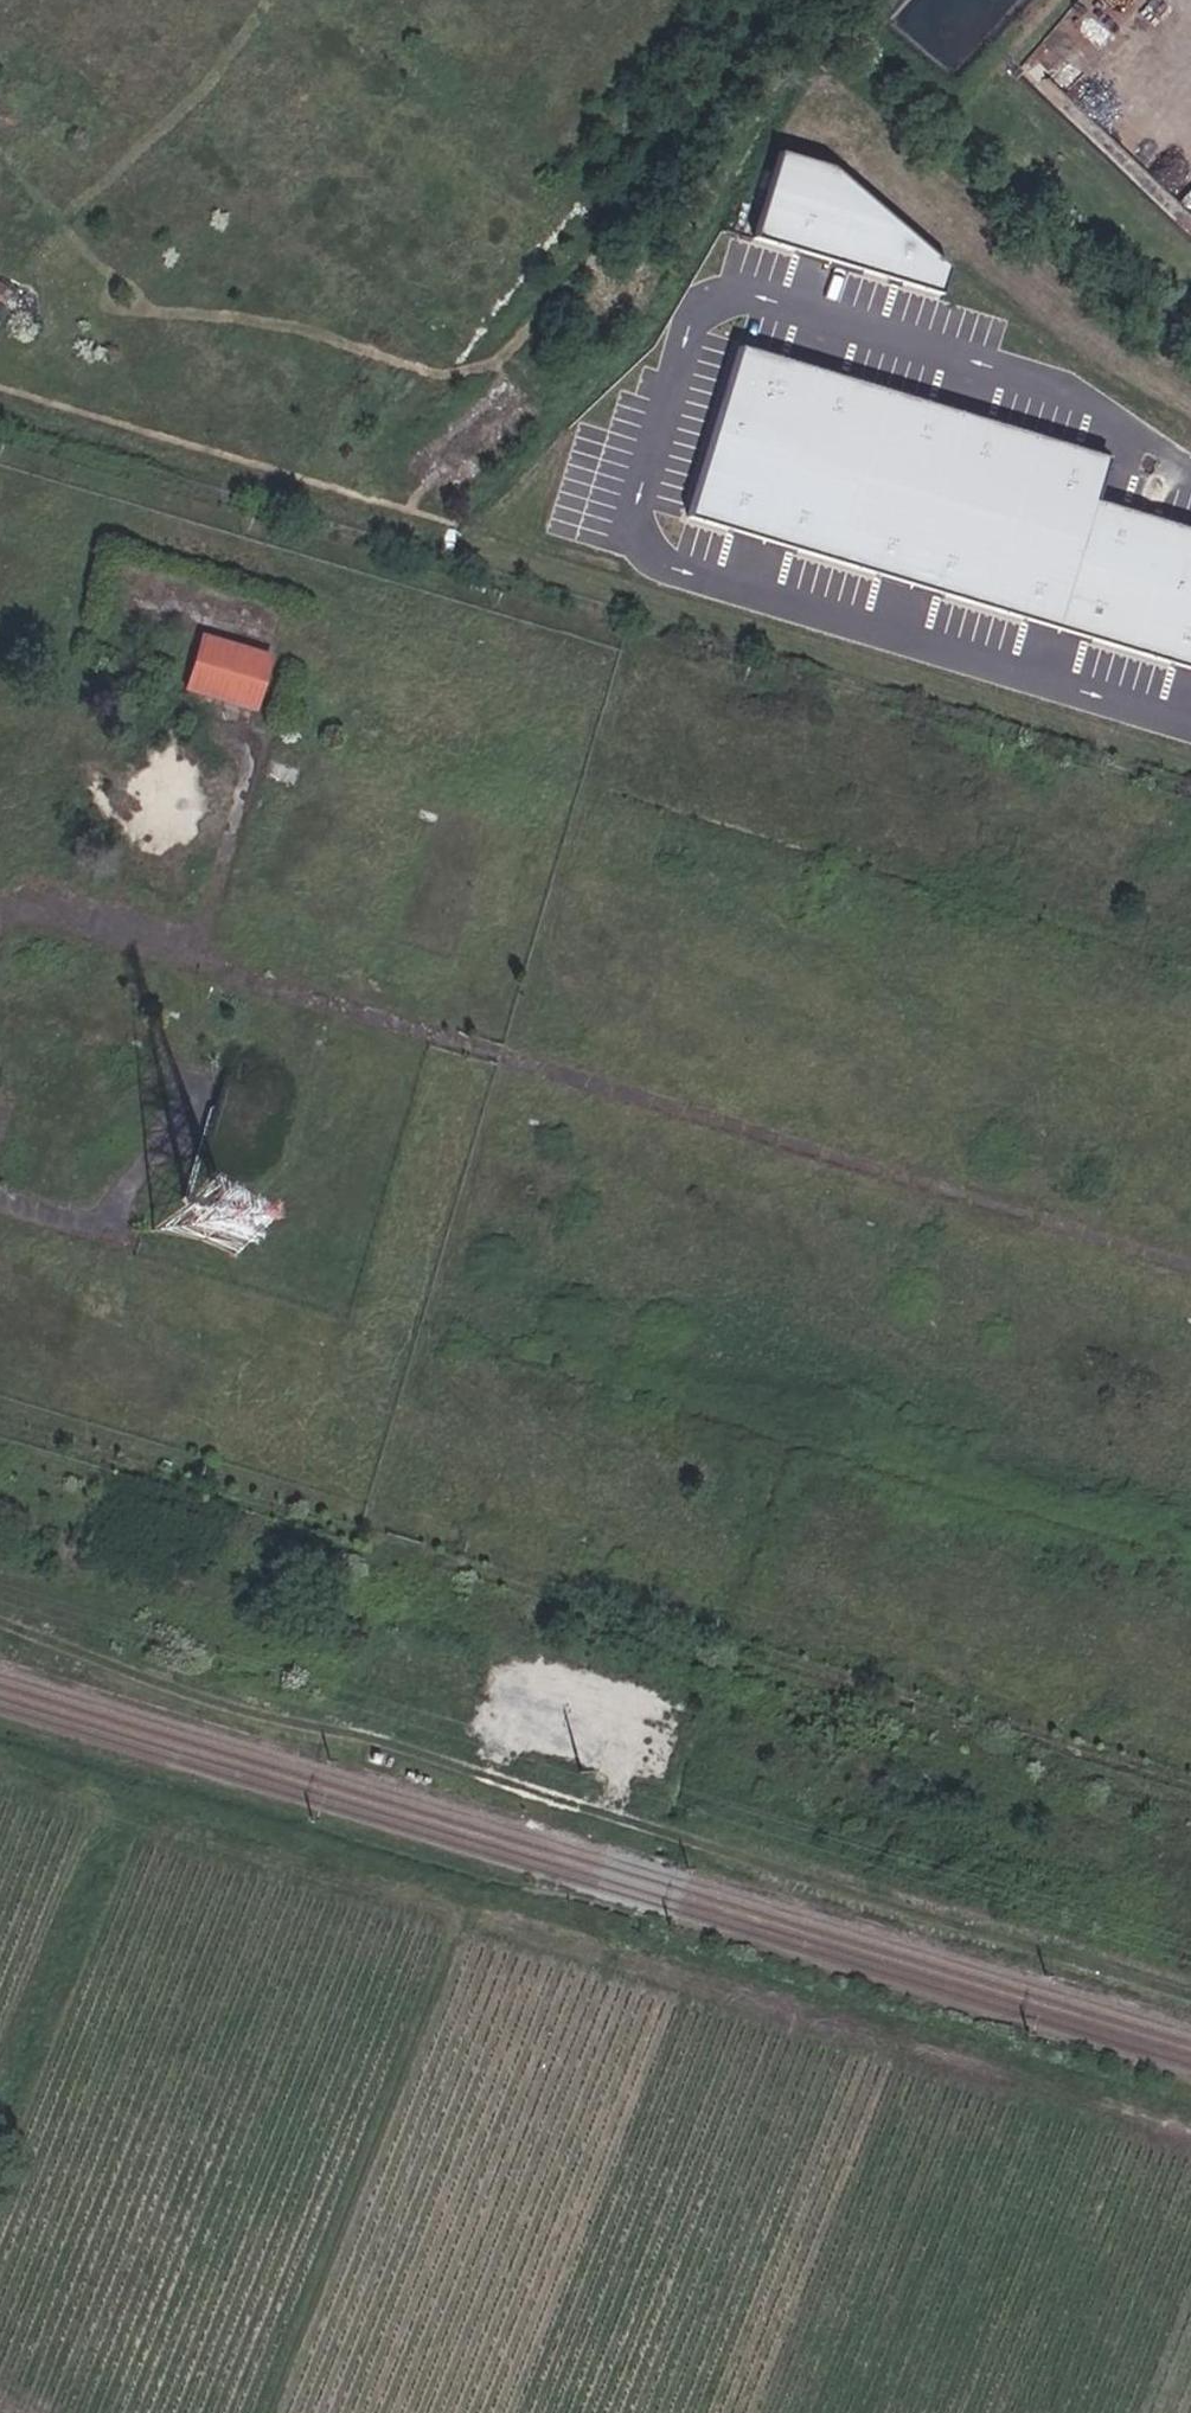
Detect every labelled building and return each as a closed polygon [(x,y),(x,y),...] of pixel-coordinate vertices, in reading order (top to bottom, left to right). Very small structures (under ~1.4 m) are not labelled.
[(744,342),(692,511),(1190,663),(1190,523),(1106,497),(1118,457),(744,342)] [(211,623),(194,679),(271,703),(289,647),(211,623)]
